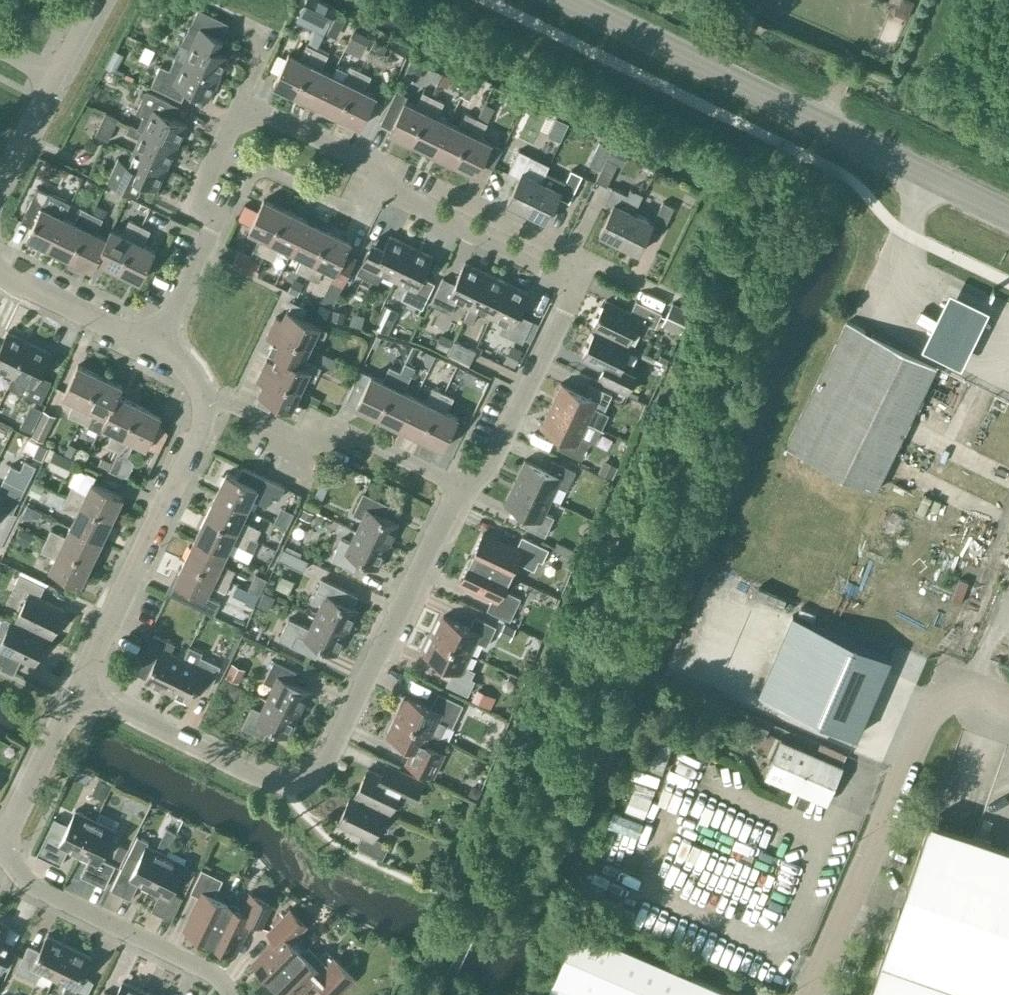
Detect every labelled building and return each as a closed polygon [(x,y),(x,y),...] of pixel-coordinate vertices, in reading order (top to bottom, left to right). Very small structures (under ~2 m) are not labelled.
[(317,0),(305,0),(302,7),(331,22),(337,10),(317,0)] [(175,56),(219,77),(229,56),(216,49),(229,22),(198,8),(181,44),(175,56)] [(370,37),(355,30),(350,42),(365,49),(370,37)] [(273,83),(296,94),(317,49),(307,44),(300,58),(288,53),(273,83)] [(296,94),(317,105),(332,74),(321,69),(328,54),(317,49),(296,94)] [(209,99),(219,77),(175,56),(169,69),(160,65),(150,85),(181,100),(187,88),(209,99)] [(317,105),(339,115),(360,70),(350,65),(347,71),(336,65),(332,74),(317,105)] [(407,67),(397,89),(409,95),(420,73),(407,67)] [(360,70),(339,115),(361,126),(376,95),(364,90),(371,75),(360,70)] [(164,113),(170,101),(146,90),(136,111),(144,114),(137,127),(177,146),(188,125),(164,113)] [(390,131),(412,141),(433,96),(423,91),(416,106),(404,100),(390,131)] [(412,141),(433,152),(448,121),(437,116),(444,102),(433,96),(412,141)] [(477,117),(455,162),(477,173),(492,142),(480,137),(494,108),(485,103),(477,118),(477,117)] [(108,140),(118,118),(106,112),(95,134),(108,140)] [(433,152),(455,162),(477,117),(466,112),(459,127),(448,121),(433,152)] [(177,146),(137,127),(130,123),(126,131),(139,137),(133,150),(168,167),(177,146)] [(611,148),(599,142),(594,151),(607,157),(611,148)] [(628,152),(613,145),(611,148),(607,157),(596,180),(607,185),(617,163),(621,165),(628,152)] [(549,164),(519,149),(508,172),(519,177),(507,202),(527,211),(546,170),(549,164)] [(157,188),(168,167),(133,150),(127,163),(118,159),(108,179),(138,194),(144,181),(157,188)] [(566,180),(546,170),(527,211),(546,221),(558,196),(569,202),(582,174),(571,169),(566,180)] [(599,233),(619,243),(643,193),(631,187),(628,193),(612,186),(605,201),(613,205),(599,233)] [(27,237),(49,247),(64,216),(53,211),(59,197),(49,192),(48,192),(37,187),(24,213),(36,218),(27,237)] [(255,274),(264,254),(286,209),(264,199),(249,229),(260,235),(250,255),(239,250),(232,263),(255,274)] [(653,221),(634,211),(619,243),(638,252),(650,228),(661,233),(674,206),(663,201),(653,221)] [(92,268),(97,259),(106,237),(96,232),(107,208),(96,203),(92,212),(70,258),(92,268)] [(49,247),(70,258),(92,212),(82,207),(75,222),(64,216),(49,247)] [(150,207),(143,221),(164,232),(171,217),(150,207)] [(293,250),(307,220),(286,209),(264,254),(274,259),(281,245),(293,250)] [(97,259),(118,270),(140,225),(129,219),(122,234),(111,228),(106,237),(97,259)] [(307,275),(329,230),(307,220),(293,250),(303,256),(296,270),(307,275)] [(118,270),(140,280),(155,249),(143,244),(150,230),(140,225),(118,270)] [(307,275),(318,280),(325,266),(335,271),(331,279),(343,285),(357,256),(346,251),(351,241),(329,230),(307,275)] [(382,273),(395,279),(411,245),(390,234),(380,256),(368,250),(357,272),(378,282),(382,273)] [(433,255),(411,245),(395,279),(408,285),(402,298),(422,308),(434,282),(422,276),(433,255)] [(457,300),(470,306),(486,271),(465,261),(455,283),(443,277),(431,303),(451,313),(457,300)] [(478,310),(491,316),(507,281),(486,271),(470,306),(464,319),(472,323),(478,310)] [(507,281),(491,316),(504,322),(499,331),(522,342),(533,320),(518,313),(529,291),(507,281)] [(987,310),(947,291),(933,321),(920,347),(960,366),(974,338),(987,310)] [(276,316),(271,326),(310,345),(316,332),(324,336),(328,329),(320,325),(302,317),(307,307),(291,300),(282,319),(276,316)] [(597,328),(596,329),(627,344),(640,319),(655,326),(662,312),(636,300),(631,312),(606,300),(593,327),(597,328)] [(691,311),(672,302),(661,325),(679,334),(691,311)] [(384,305),(375,325),(387,331),(396,311),(384,305)] [(875,490),(936,365),(847,321),(785,447),(875,490)] [(273,340),(268,350),(277,354),(318,373),(322,365),(304,357),(310,345),(271,326),(266,337),(273,340)] [(627,345),(627,344),(596,329),(582,357),(602,367),(596,379),(627,394),(637,375),(621,367),(630,347),(627,345)] [(13,375),(29,341),(8,330),(0,347),(0,370),(0,369),(13,375)] [(476,350),(454,340),(448,352),(470,363),(476,350)] [(51,351),(29,341),(13,375),(8,386),(20,392),(41,402),(51,380),(39,374),(51,351)] [(523,350),(511,344),(503,361),(515,367),(523,350)] [(315,379),(318,373),(277,354),(273,363),(266,359),(262,370),(301,388),(307,375),(315,379)] [(405,362),(400,371),(378,416),(400,426),(415,396),(404,390),(415,367),(405,362)] [(78,420),(100,375),(78,364),(63,395),(75,400),(68,415),(78,420)] [(347,401),(378,416),(400,371),(389,366),(383,380),(362,370),(347,401)] [(295,401),(301,388),(262,370),(257,380),(263,383),(259,393),(260,393),(255,403),(270,410),(274,400),(291,408),(300,412),(303,405),(295,401)] [(102,425),(117,394),(121,385),(100,375),(78,420),(89,425),(99,430),(102,425)] [(561,382),(550,404),(602,428),(609,413),(604,411),(613,394),(588,382),(583,393),(561,382)] [(400,426),(421,437),(443,392),(433,387),(426,401),(415,396),(400,426)] [(628,395),(618,390),(612,404),(622,408),(628,395)] [(421,437),(444,447),(455,424),(464,429),(472,412),(471,412),(463,408),(458,417),(447,411),(454,397),(443,392),(421,437)] [(117,394),(102,425),(113,430),(107,444),(117,450),(139,405),(117,394)] [(594,443),(602,428),(550,404),(540,426),(562,436),(557,447),(582,459),(590,441),(594,443)] [(139,405),(117,450),(119,450),(109,471),(127,479),(134,462),(128,455),(135,440),(146,446),(161,415),(139,405)] [(43,441),(56,416),(44,409),(31,435),(43,441)] [(37,421),(22,413),(16,427),(30,434),(37,421)] [(534,428),(530,437),(548,445),(552,436),(534,428)] [(74,459),(54,449),(46,466),(66,476),(74,459)] [(0,507),(12,513),(36,465),(25,459),(20,469),(11,464),(0,486),(0,508),(0,507)] [(524,459),(514,481),(549,497),(556,484),(567,490),(576,470),(552,459),(547,470),(524,459)] [(618,465),(604,459),(598,471),(612,478),(618,465)] [(216,494),(247,508),(252,497),(266,504),(271,493),(280,497),(285,486),(243,466),(237,477),(226,472),(216,494)] [(72,486),(67,496),(112,518),(122,496),(93,482),(96,475),(86,470),(77,488),(72,486)] [(543,511),(549,497),(514,481),(504,502),(526,513),(521,524),(545,535),(554,516),(543,511)] [(362,517),(356,530),(388,545),(399,523),(383,516),(389,504),(363,492),(353,513),(362,517)] [(216,494),(206,516),(251,537),(256,526),(241,519),(247,508),(216,494)] [(76,514),(71,525),(101,540),(112,518),(67,496),(62,507),(76,514)] [(206,516),(195,537),(226,552),(231,541),(253,551),(258,540),(251,537),(206,516)] [(51,529),(46,540),(91,561),(101,540),(71,525),(66,536),(51,529)] [(378,567),(388,545),(356,530),(350,542),(341,538),(331,559),(353,569),(359,558),(378,567)] [(483,532),(471,556),(510,575),(517,561),(534,569),(539,559),(542,561),(549,548),(522,535),(516,548),(483,532)] [(195,537),(185,559),(230,580),(235,570),(221,563),(226,552),(195,537)] [(80,583),(91,561),(46,540),(41,550),(55,557),(50,569),(80,583)] [(308,559),(283,547),(278,558),(303,570),(308,559)] [(504,589),(510,575),(471,556),(460,580),(493,596),(487,609),(510,620),(521,597),(504,589)] [(225,591),(230,580),(185,559),(175,581),(205,596),(211,584),(225,591)] [(28,594),(16,621),(47,635),(47,634),(51,636),(64,609),(39,597),(45,586),(19,573),(13,587),(28,594)] [(255,573),(249,588),(259,593),(266,578),(255,573)] [(321,603),(315,615),(347,631),(358,609),(342,601),(348,590),(322,578),(312,599),(321,603)] [(250,591),(245,601),(254,606),(259,595),(250,591)] [(225,605),(219,618),(243,629),(249,616),(225,605)] [(337,653),(347,631),(315,615),(309,627),(288,617),(278,639),(316,657),(321,646),(337,653)] [(443,615),(434,635),(471,653),(476,640),(487,645),(496,626),(475,615),(469,627),(443,615)] [(47,635),(16,621),(15,622),(5,617),(0,618),(0,662),(3,664),(8,652),(33,664),(46,637),(47,635)] [(886,662),(789,620),(755,698),(853,739),(886,662)] [(145,680),(167,690),(183,659),(170,652),(175,643),(154,633),(143,655),(154,661),(145,680)] [(465,665),(471,653),(434,635),(424,655),(453,669),(446,684),(468,694),(475,679),(472,678),(475,670),(465,665)] [(183,659),(167,690),(189,701),(199,682),(210,687),(220,666),(187,649),(183,659)] [(913,673),(915,662),(892,656),(889,667),(913,673)] [(273,685),(267,698),(299,713),(310,691),(290,682),(296,670),(274,660),(264,681),(273,685)] [(245,668),(232,662),(225,676),(238,682),(245,668)] [(405,694),(396,714),(433,732),(439,720),(452,727),(463,704),(438,692),(431,706),(405,694)] [(288,735),(299,713),(267,698),(261,710),(252,706),(242,727),(264,737),(269,726),(288,735)] [(771,722),(748,712),(744,722),(767,732),(771,722)] [(427,744),(433,732),(396,714),(386,735),(415,749),(408,763),(433,776),(444,753),(427,744)] [(826,801),(842,764),(781,739),(766,775),(826,801)] [(669,776),(690,784),(700,756),(679,748),(669,776)] [(355,795),(355,796),(386,811),(387,810),(390,812),(402,787),(417,795),(424,781),(398,769),(393,780),(368,768),(355,795)] [(624,805),(643,811),(649,794),(630,788),(624,805)] [(374,837),(386,811),(355,796),(354,797),(350,795),(338,822),(362,834),(357,846),(382,858),(389,844),(374,837)] [(611,803),(604,822),(615,826),(611,839),(619,842),(624,830),(633,834),(640,814),(611,803)] [(68,848),(79,853),(95,819),(75,810),(61,838),(47,832),(37,853),(60,865),(68,848)] [(115,829),(95,819),(79,853),(89,859),(82,875),(105,886),(115,864),(101,858),(115,829)] [(930,820),(869,994),(1008,994),(1008,847),(930,820)] [(175,834),(165,829),(156,849),(146,844),(148,840),(137,835),(111,889),(131,899),(138,882),(149,888),(175,834)] [(186,863),(166,853),(149,888),(159,893),(151,909),(172,919),(183,896),(172,891),(186,863)] [(185,930),(209,942),(228,903),(214,896),(223,879),(202,869),(191,892),(201,897),(185,930)] [(242,909),(228,903),(209,942),(233,953),(249,920),(262,926),(273,903),(250,892),(242,909)] [(271,982),(302,952),(292,942),(309,925),(290,906),(266,931),(275,941),(253,963),(271,982)] [(9,925),(0,920),(0,943),(9,925)] [(577,922),(555,973),(605,994),(738,994),(739,992),(577,922)] [(41,971),(54,977),(69,945),(47,935),(40,950),(29,945),(16,970),(37,980),(41,971)] [(1,970),(11,949),(0,944),(0,970),(1,970)] [(69,945),(54,977),(66,984),(62,993),(67,994),(86,994),(93,981),(82,975),(91,956),(69,945)] [(271,982),(284,994),(296,994),(313,978),(330,994),(339,994),(355,978),(326,949),(313,962),(302,952),(271,982)] [(546,994),(605,994),(555,973),(546,994)] [(145,991),(123,980),(116,994),(143,994),(145,991)]
